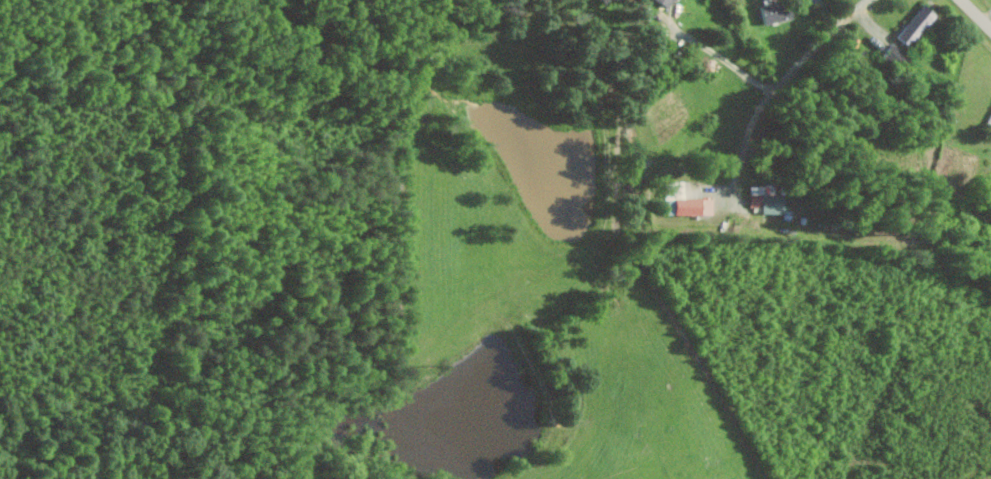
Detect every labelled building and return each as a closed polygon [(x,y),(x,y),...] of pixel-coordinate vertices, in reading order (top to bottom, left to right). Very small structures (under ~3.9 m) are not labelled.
[(766,24),(794,17),(789,0),(785,0),(762,6),(766,24)] [(900,37),(916,48),(941,14),(925,3),(900,37)] [(909,55),(895,42),(884,55),(898,68),(909,55)] [(769,194),(769,185),(753,185),(752,206),(765,206),(765,212),(786,213),(787,194),(769,194)] [(705,197),(678,198),(678,213),(711,213),(711,202),(705,202),(705,197)]
